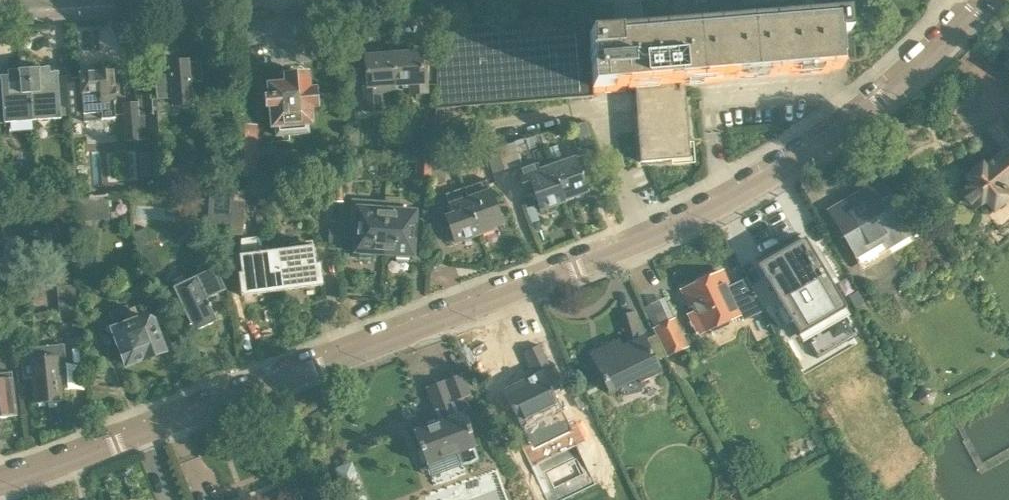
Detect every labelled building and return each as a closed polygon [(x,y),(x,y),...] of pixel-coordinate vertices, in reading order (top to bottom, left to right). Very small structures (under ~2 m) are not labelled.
[(829,62),(841,61),(839,34),(848,34),(847,13),(590,33),(588,15),(438,27),(435,108),(508,103),(593,96),(593,87),(635,84),(640,162),(694,158),(693,142),(689,142),(684,80),(829,69),(829,62)] [(421,51),(393,53),(395,83),(411,82),(411,95),(426,94),(426,81),(423,81),(421,51)] [(395,88),(395,83),(393,53),(365,54),(367,85),(365,85),(365,96),(366,111),(381,110),(379,93),(395,88)] [(158,65),(156,65),(153,65),(154,79),(149,79),(149,91),(155,91),(155,94),(139,95),(140,116),(148,115),(150,132),(167,131),(166,113),(175,113),(174,105),(191,104),(189,82),(201,81),(200,63),(188,64),(188,63),(170,64),(170,60),(157,61),(158,65)] [(70,108),(70,116),(71,123),(85,122),(86,136),(109,134),(108,119),(115,118),(114,106),(115,106),(113,72),(112,72),(108,69),(103,69),(99,73),(80,74),(81,83),(68,84),(68,87),(69,87),(71,108),(70,108)] [(60,109),(70,108),(71,108),(69,87),(68,87),(58,88),(57,74),(49,75),(49,70),(28,71),(32,121),(60,118),(60,109)] [(32,121),(28,71),(9,72),(10,78),(1,78),(2,88),(0,88),(0,108),(4,108),(5,123),(32,121)] [(287,84),(262,86),(263,98),(267,97),(268,107),(272,106),(274,126),(276,126),(277,135),(309,133),(308,123),(310,123),(309,106),(315,106),(313,91),(308,91),(307,75),(287,76),(287,84)] [(138,117),(137,103),(123,104),(126,141),(150,139),(148,116),(138,117)] [(585,122),(573,126),(580,147),(592,143),(585,122)] [(235,126),(235,175),(254,175),(255,126),(235,126)] [(418,153),(432,154),(432,153),(433,153),(434,128),(422,127),(421,152),(418,152),(418,153)] [(348,148),(349,148),(360,149),(362,129),(349,128),(348,148)] [(992,142),(964,165),(970,173),(956,185),(1008,249),(1008,140),(998,149),(992,142)] [(513,143),(497,148),(504,168),(515,164),(515,162),(519,160),(513,143)] [(504,168),(497,148),(485,152),(493,172),(504,168)] [(432,154),(418,153),(416,181),(430,182),(432,154)] [(433,153),(432,175),(446,175),(447,153),(433,153)] [(563,199),(564,199),(573,195),(576,198),(584,195),(584,191),(587,190),(575,157),(552,166),(563,199)] [(525,189),(533,186),(541,210),(564,201),(564,199),(563,199),(552,166),(540,170),(538,164),(519,171),(525,189)] [(493,226),(502,223),(486,180),(464,188),(467,198),(480,234),(494,228),(493,226)] [(882,180),(829,211),(860,263),(913,232),(882,180)] [(231,224),(233,200),(212,198),(210,223),(231,224)] [(480,234),(467,198),(450,205),(453,214),(449,216),(451,220),(449,221),(450,225),(448,226),(448,236),(454,243),(456,242),(480,234)] [(233,200),(231,224),(231,234),(242,235),(245,200),(233,200)] [(384,252),(387,210),(358,208),(356,250),(358,251),(358,255),(371,255),(372,252),(384,252)] [(387,210),(384,252),(396,253),(396,257),(409,258),(410,254),(412,254),(415,212),(387,210)] [(58,226),(46,228),(47,238),(59,237),(58,226)] [(781,239),(803,278),(824,266),(802,227),(781,239)] [(158,263),(146,228),(134,232),(146,267),(158,263)] [(329,228),(329,243),(340,243),(340,228),(329,228)] [(241,295),(284,290),(281,270),(270,271),(268,251),(258,253),(256,237),(241,239),(240,254),(242,273),(239,274),(241,295)] [(803,278),(781,239),(757,253),(779,292),(803,278)] [(281,270),(284,290),(322,285),(320,263),(315,264),(313,246),(268,251),(270,271),(281,270)] [(58,266),(59,276),(80,274),(79,264),(58,266)] [(205,296),(227,286),(217,266),(186,281),(183,275),(172,280),(175,287),(173,288),(194,331),(217,320),(205,296)] [(722,271),(682,290),(690,307),(695,305),(697,309),(688,313),(691,320),(689,321),(692,327),(694,325),(697,331),(695,332),(696,334),(708,329),(714,331),(728,324),(730,319),(742,313),(744,318),(762,310),(748,279),(730,287),(722,271)] [(80,283),(80,274),(59,276),(59,285),(80,283)] [(58,312),(72,312),(82,311),(81,301),(82,301),(80,283),(59,285),(56,286),(58,312)] [(858,292),(849,296),(855,308),(864,303),(858,292)] [(110,313),(113,321),(108,323),(107,324),(105,326),(110,330),(111,329),(112,328),(118,347),(123,361),(123,360),(126,367),(144,359),(145,360),(164,353),(163,349),(171,346),(165,332),(158,335),(152,321),(153,320),(145,317),(145,318),(132,323),(126,306),(110,313)] [(84,311),(82,311),(72,312),(74,334),(67,334),(70,362),(86,361),(84,333),(85,333),(84,311)] [(666,352),(662,342),(649,348),(644,339),(643,339),(635,311),(621,315),(630,346),(595,362),(608,391),(637,377),(640,383),(660,373),(653,358),(666,352)] [(855,336),(840,311),(803,333),(818,358),(855,336)] [(655,329),(662,342),(666,352),(667,354),(686,345),(674,320),(655,329)] [(65,369),(62,345),(30,348),(30,355),(21,356),(23,378),(32,377),(35,403),(62,400),(59,369),(65,369)] [(521,426),(559,407),(560,407),(553,392),(559,388),(538,345),(525,351),(536,375),(503,391),(521,426)] [(462,373),(445,380),(427,386),(440,422),(437,423),(434,420),(427,422),(427,426),(414,431),(420,448),(418,452),(421,461),(426,462),(426,464),(457,453),(462,465),(470,463),(478,459),(474,447),(476,446),(464,413),(465,413),(464,411),(465,410),(461,398),(471,395),(462,373)] [(18,416),(14,384),(0,385),(0,418),(18,416)] [(928,406),(932,405),(937,394),(936,391),(925,385),(922,386),(917,397),(918,401),(928,406)] [(351,461),(334,468),(346,499),(366,499),(351,461)] [(295,477),(234,499),(303,499),(295,477)]
